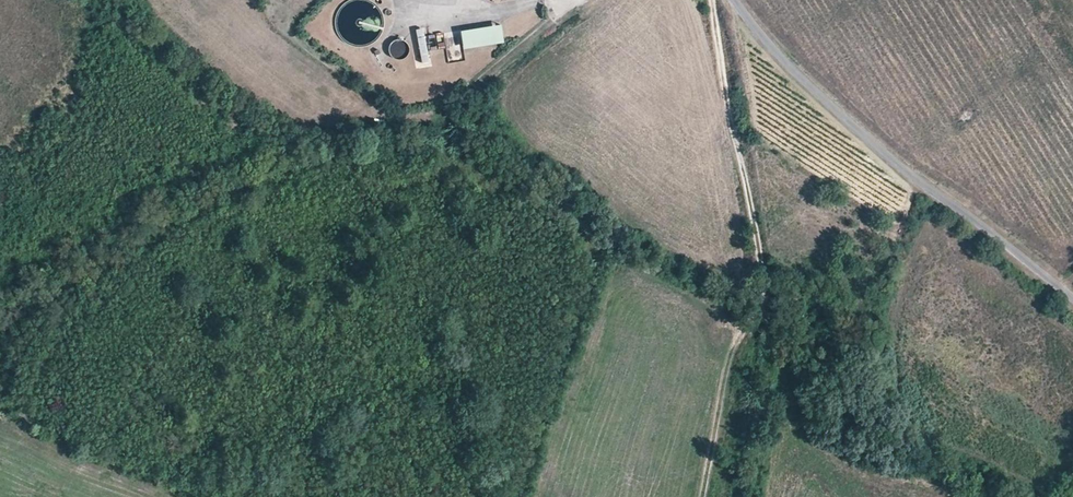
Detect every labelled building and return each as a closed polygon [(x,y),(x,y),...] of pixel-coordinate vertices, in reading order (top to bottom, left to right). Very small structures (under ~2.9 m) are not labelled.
[(345,1),(340,5),(337,10),(335,16),(334,22),(335,29),(337,34),(341,39),(345,42),(351,46),(356,47),(362,47),(368,46),(372,43),(376,40),(380,37),(382,33),(384,29),(385,24),(384,17),(383,12),(380,6),(376,3),(372,0),(347,0),(345,1)] [(501,25),(461,31),(464,49),(504,43),(501,25)] [(428,34),(430,49),(445,47),(443,32),(428,34)] [(408,45),(407,43),(405,41),(403,40),(400,40),(397,40),(394,41),(391,43),(390,45),(389,47),(389,49),(389,52),(390,55),(392,57),(395,59),(397,60),(401,60),(404,59),(406,57),(408,56),(409,53),(410,51),(409,49),(409,47),(408,45)]
